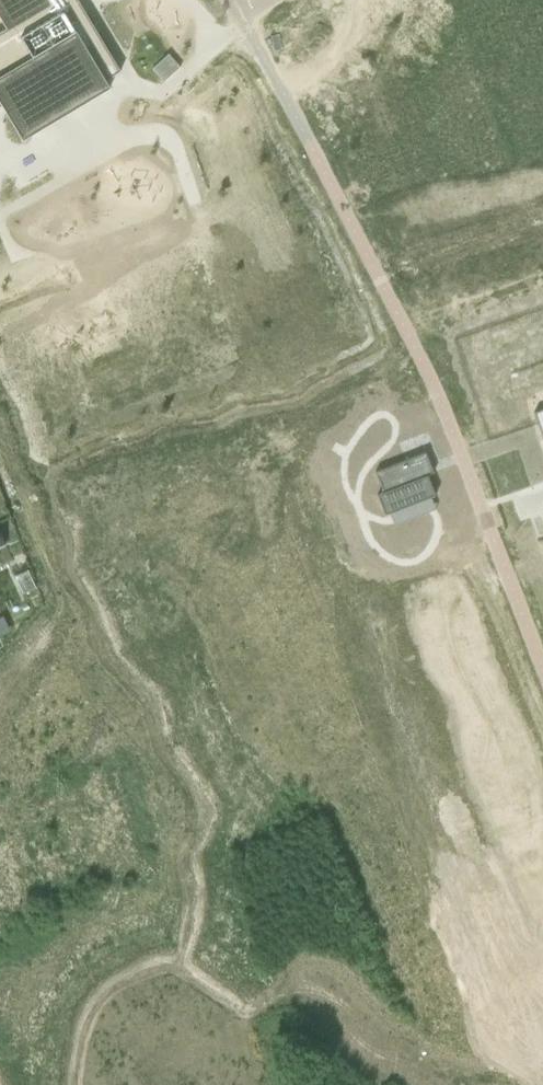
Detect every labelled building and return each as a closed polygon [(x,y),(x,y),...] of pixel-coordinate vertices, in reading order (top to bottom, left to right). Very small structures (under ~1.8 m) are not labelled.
[(18,141),(104,90),(100,84),(115,75),(70,0),(0,0),(0,25),(4,31),(0,33),(0,111),(18,141)] [(533,412),(542,439),(542,409),(533,412)] [(426,452),(375,472),(382,492),(376,495),(384,515),(435,495),(427,475),(433,473),(426,452)]
